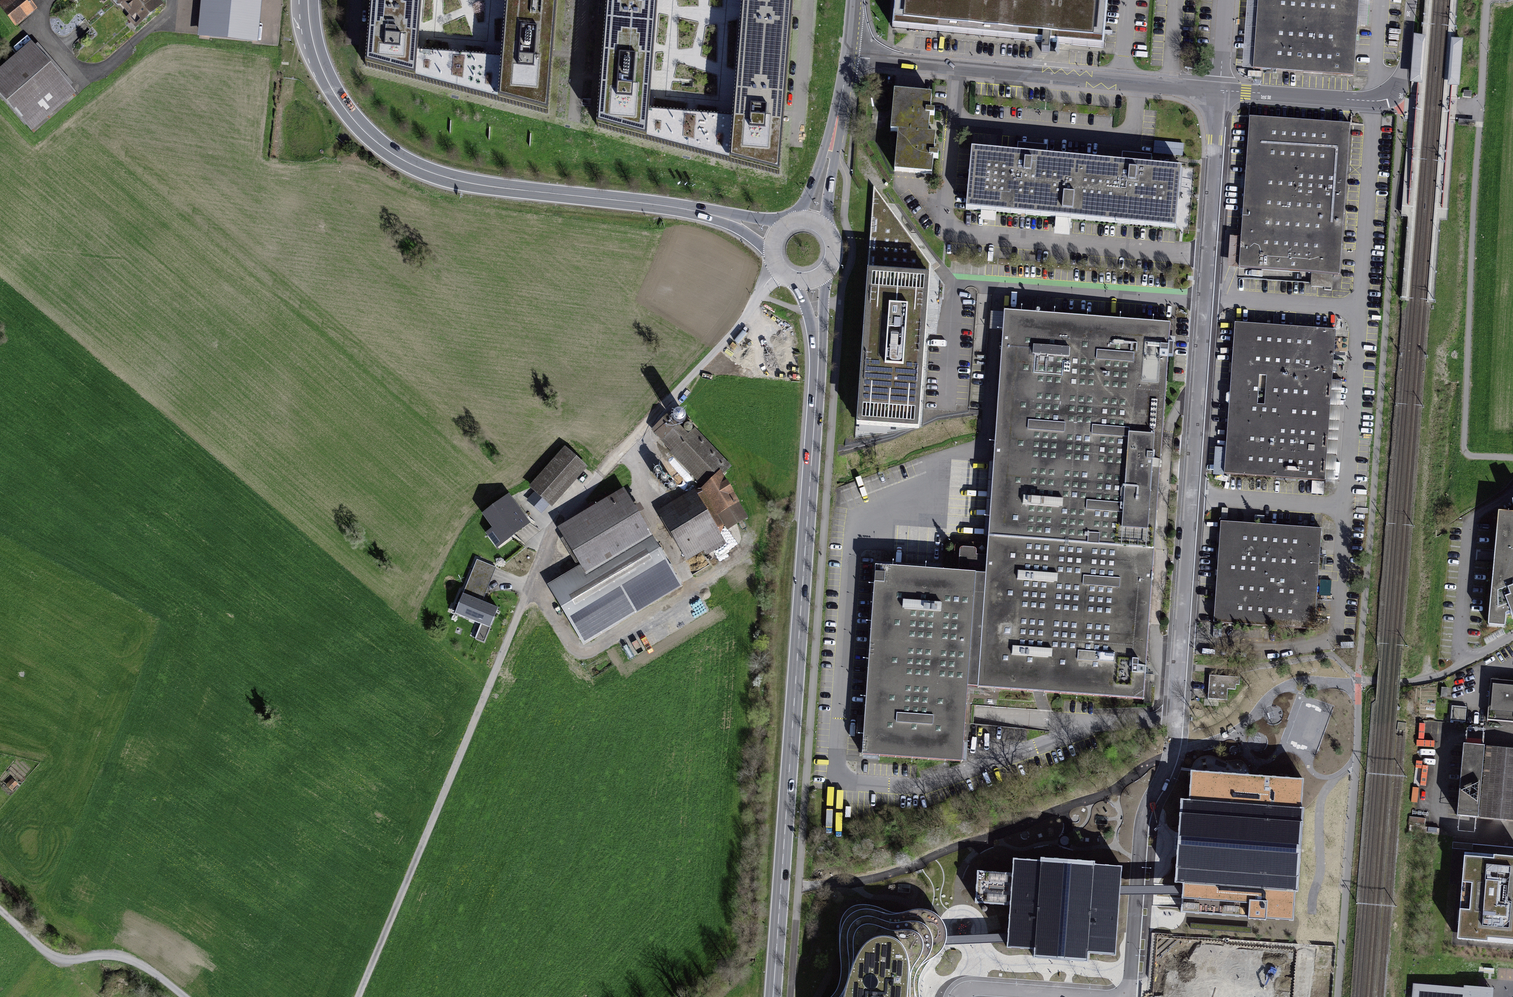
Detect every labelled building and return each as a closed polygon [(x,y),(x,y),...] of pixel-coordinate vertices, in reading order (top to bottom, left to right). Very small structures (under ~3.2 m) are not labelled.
[(27,0),(3,0),(0,2),(0,7),(15,25),(35,9),(27,0)] [(142,28),(168,3),(165,0),(115,0),(142,28)] [(201,36),(254,41),(258,0),(204,0),(201,36)] [(369,21),(365,66),(546,113),(552,48),(556,0),(507,0),(502,42),(501,54),(418,46),(420,24),(421,0),(371,0),(369,21)] [(601,85),(599,126),(779,176),(785,107),(793,0),(742,0),(735,101),(734,112),(649,104),(650,88),(656,0),(607,0),(601,85)] [(890,28),(1102,51),(1107,0),(893,0),(890,28)] [(1252,67),(1356,75),(1362,0),(1257,0),(1252,67)] [(1418,81),(1422,82),(1426,33),(1422,32),(1414,32),(1410,81),(1415,81),(1418,81)] [(1455,84),(1460,84),(1463,38),(1455,37),(1451,37),(1447,84),(1452,84),(1455,84)] [(32,46),(0,74),(0,102),(33,138),(79,97),(32,46)] [(932,96),(894,92),(891,133),(898,133),(894,173),(932,176),(933,161),(938,161),(938,156),(934,156),(936,136),(928,135),(929,118),(934,118),(935,114),(930,113),(932,96)] [(1459,118),(1458,125),(1475,126),(1476,120),(1459,118)] [(1350,128),(1249,121),(1239,273),(1340,280),(1350,128)] [(1073,219),(1078,161),(974,152),(969,211),(1073,219)] [(1078,161),(1073,219),(1177,228),(1182,170),(1078,161)] [(930,267),(873,190),(855,419),(920,425),(930,267)] [(1170,316),(1003,304),(985,567),(976,688),(1143,700),(1146,650),(1170,316)] [(1331,333),(1235,326),(1224,483),(1319,490),(1331,333)] [(730,466),(688,423),(681,430),(671,426),(656,440),(705,490),(730,466)] [(566,450),(532,486),(556,509),(590,473),(566,450)] [(664,513),(689,560),(727,541),(727,531),(749,519),(728,479),(664,513)] [(636,498),(571,534),(585,571),(556,591),(584,649),(687,590),(659,545),(636,498)] [(513,502),(486,523),(511,554),(537,533),(513,502)] [(1512,560),(1512,513),(1502,512),(1498,560),(1512,560)] [(1322,534),(1219,527),(1212,631),(1314,638),(1322,534)] [(985,567),(875,557),(862,754),(962,762),(968,687),(976,688),(985,567)] [(498,568),(478,560),(458,615),(494,629),(503,611),(487,606),(498,568)] [(1498,560),(1493,624),(1511,625),(1512,607),(1512,560),(1498,560)] [(1240,680),(1211,678),(1209,700),(1227,700),(1227,692),(1240,693),(1240,680)] [(1495,682),(1491,725),(1512,727),(1512,684),(1495,682)] [(1451,721),(1466,722),(1467,706),(1452,706),(1451,721)] [(1463,735),(1480,739),(1483,729),(1465,725),(1463,735)] [(1464,746),(1456,818),(1512,824),(1512,751),(1464,746)] [(1302,808),(1304,779),(1190,772),(1188,800),(1180,800),(1174,883),(1182,884),(1180,913),(1248,918),(1248,920),(1266,921),(1266,919),(1294,921),(1296,892),(1299,892),(1304,809),(1302,808)] [(11,790),(17,784),(12,780),(7,785),(11,790)] [(1462,848),(1454,943),(1512,947),(1512,852),(1462,848)] [(1115,956),(1122,867),(1095,865),(1095,862),(1041,858),(1040,861),(1013,859),(1012,873),(977,871),(975,904),(1009,906),(1006,948),(1034,950),(1033,958),(1088,962),(1088,954),(1115,956)] [(839,945),(841,966),(841,972),(840,977),(839,981),(838,986),(836,990),(833,994),(831,996),(920,996),(919,990),(918,986),(919,981),(920,977),(922,973),(924,969),(926,965),(930,962),(933,959),(938,955),(941,951),(944,947),(946,943),(947,939),(947,935),(946,931),(946,927),(944,923),(941,919),(938,916),(933,912),(927,910),(921,909),(914,910),(903,912),(898,913),(893,913),(888,911),(883,909),(876,907),(870,905),(864,905),(857,905),(852,907),(847,910),(843,916),(840,921),(839,927),(839,934),(839,945)] [(1231,968),(1230,996),(1287,996),(1288,971),(1231,968)] [(1414,986),(1413,996),(1482,996),(1482,991),(1414,986)]
